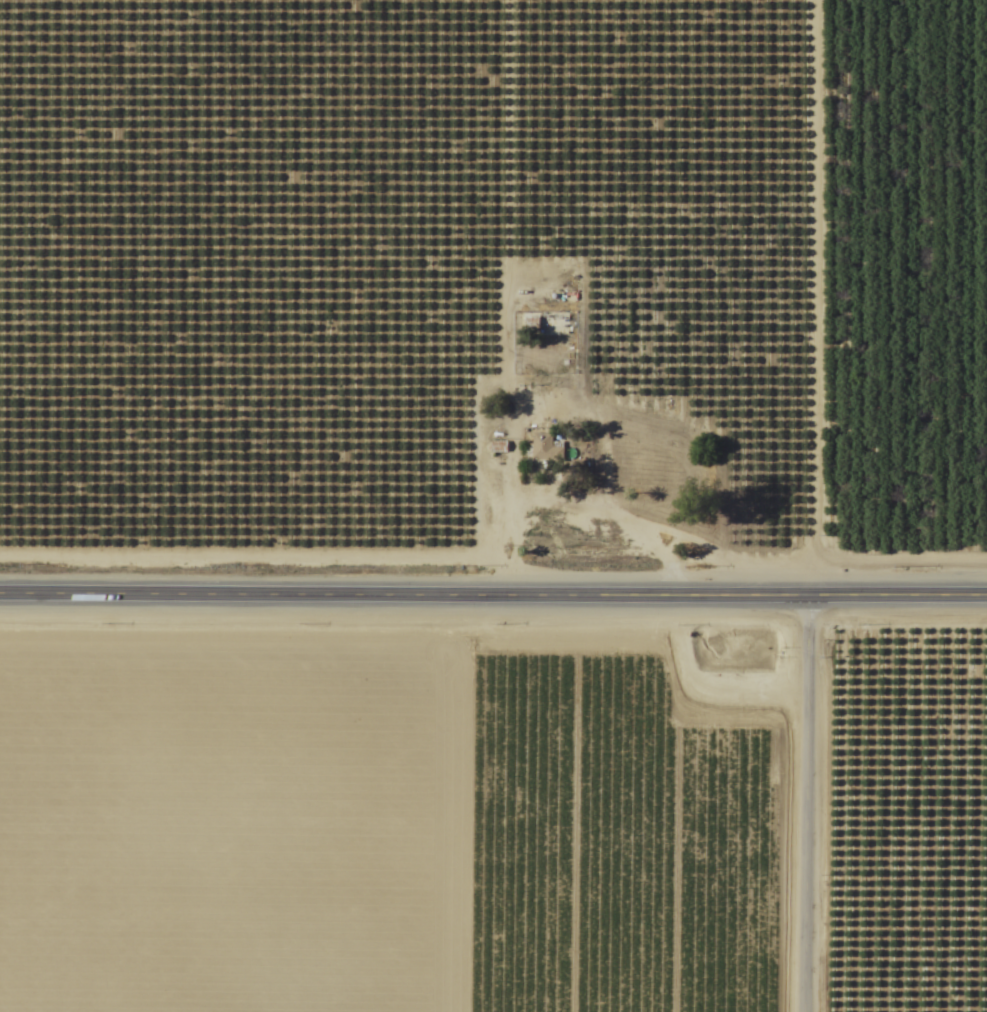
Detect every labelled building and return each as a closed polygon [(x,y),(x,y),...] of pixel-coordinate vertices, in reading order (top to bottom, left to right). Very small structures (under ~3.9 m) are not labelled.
[(553,314),(524,313),(524,329),(553,330),(553,314)] [(562,448),(551,448),(551,431),(530,431),(530,462),(562,462),(562,448)]
